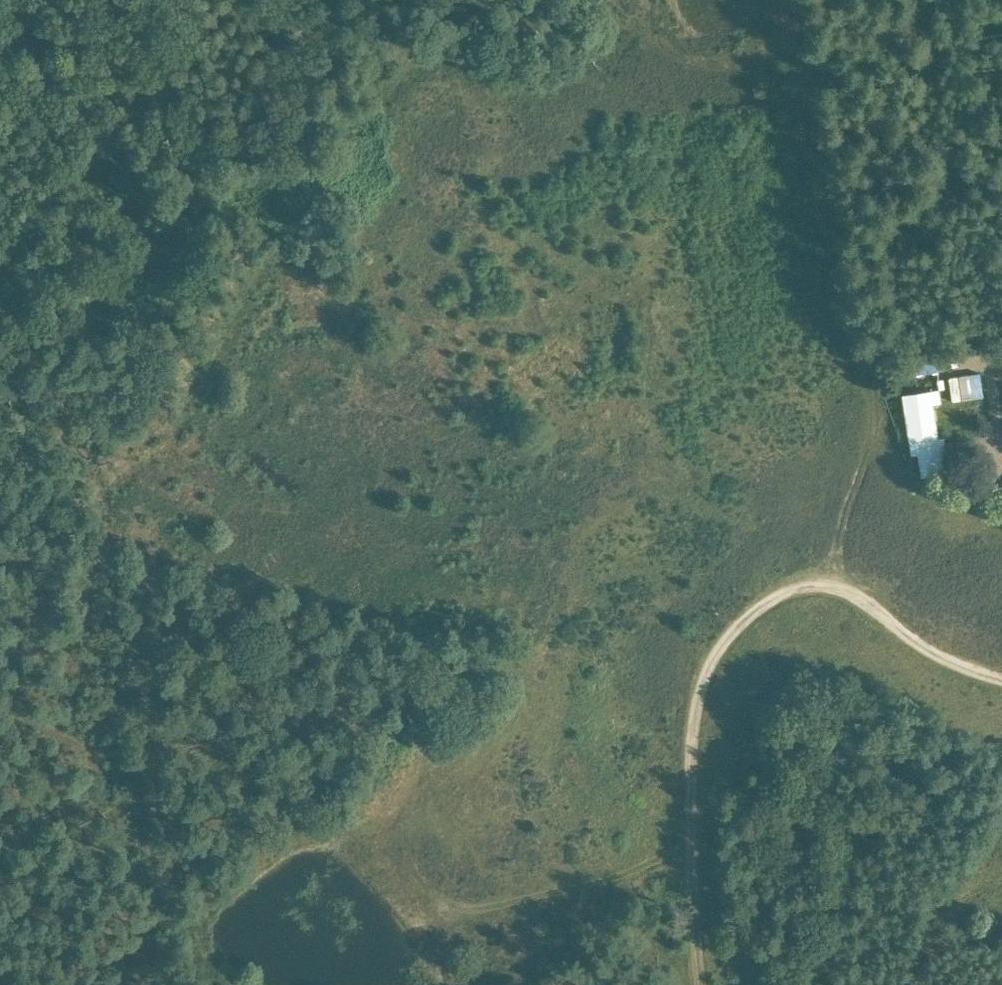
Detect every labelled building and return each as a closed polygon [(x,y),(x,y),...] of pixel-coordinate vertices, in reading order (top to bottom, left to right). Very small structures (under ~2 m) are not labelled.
[(937,436),(933,403),(941,402),(941,401),(933,402),(931,391),(939,390),(939,389),(902,394),(911,454),(920,453),(920,458),(918,458),(921,476),(949,472),(946,454),(944,454),(942,442),(944,442),(944,436),(937,436)]
